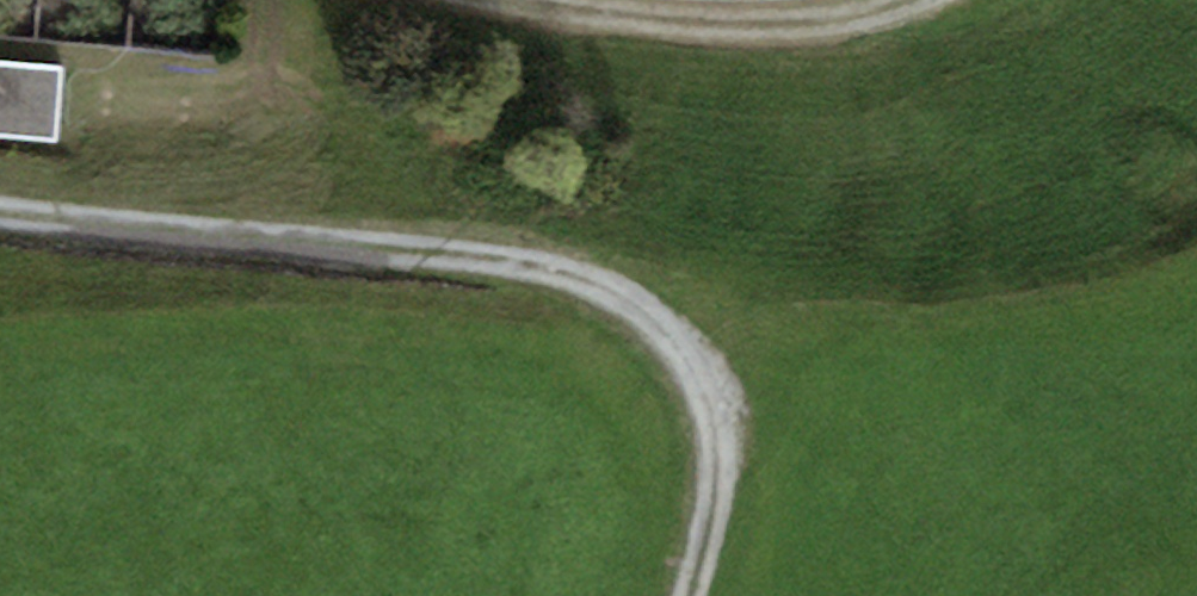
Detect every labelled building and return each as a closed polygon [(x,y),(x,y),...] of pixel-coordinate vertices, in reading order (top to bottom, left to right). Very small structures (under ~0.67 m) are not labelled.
[(0,57),(0,139),(69,143),(73,61),(0,57)]
